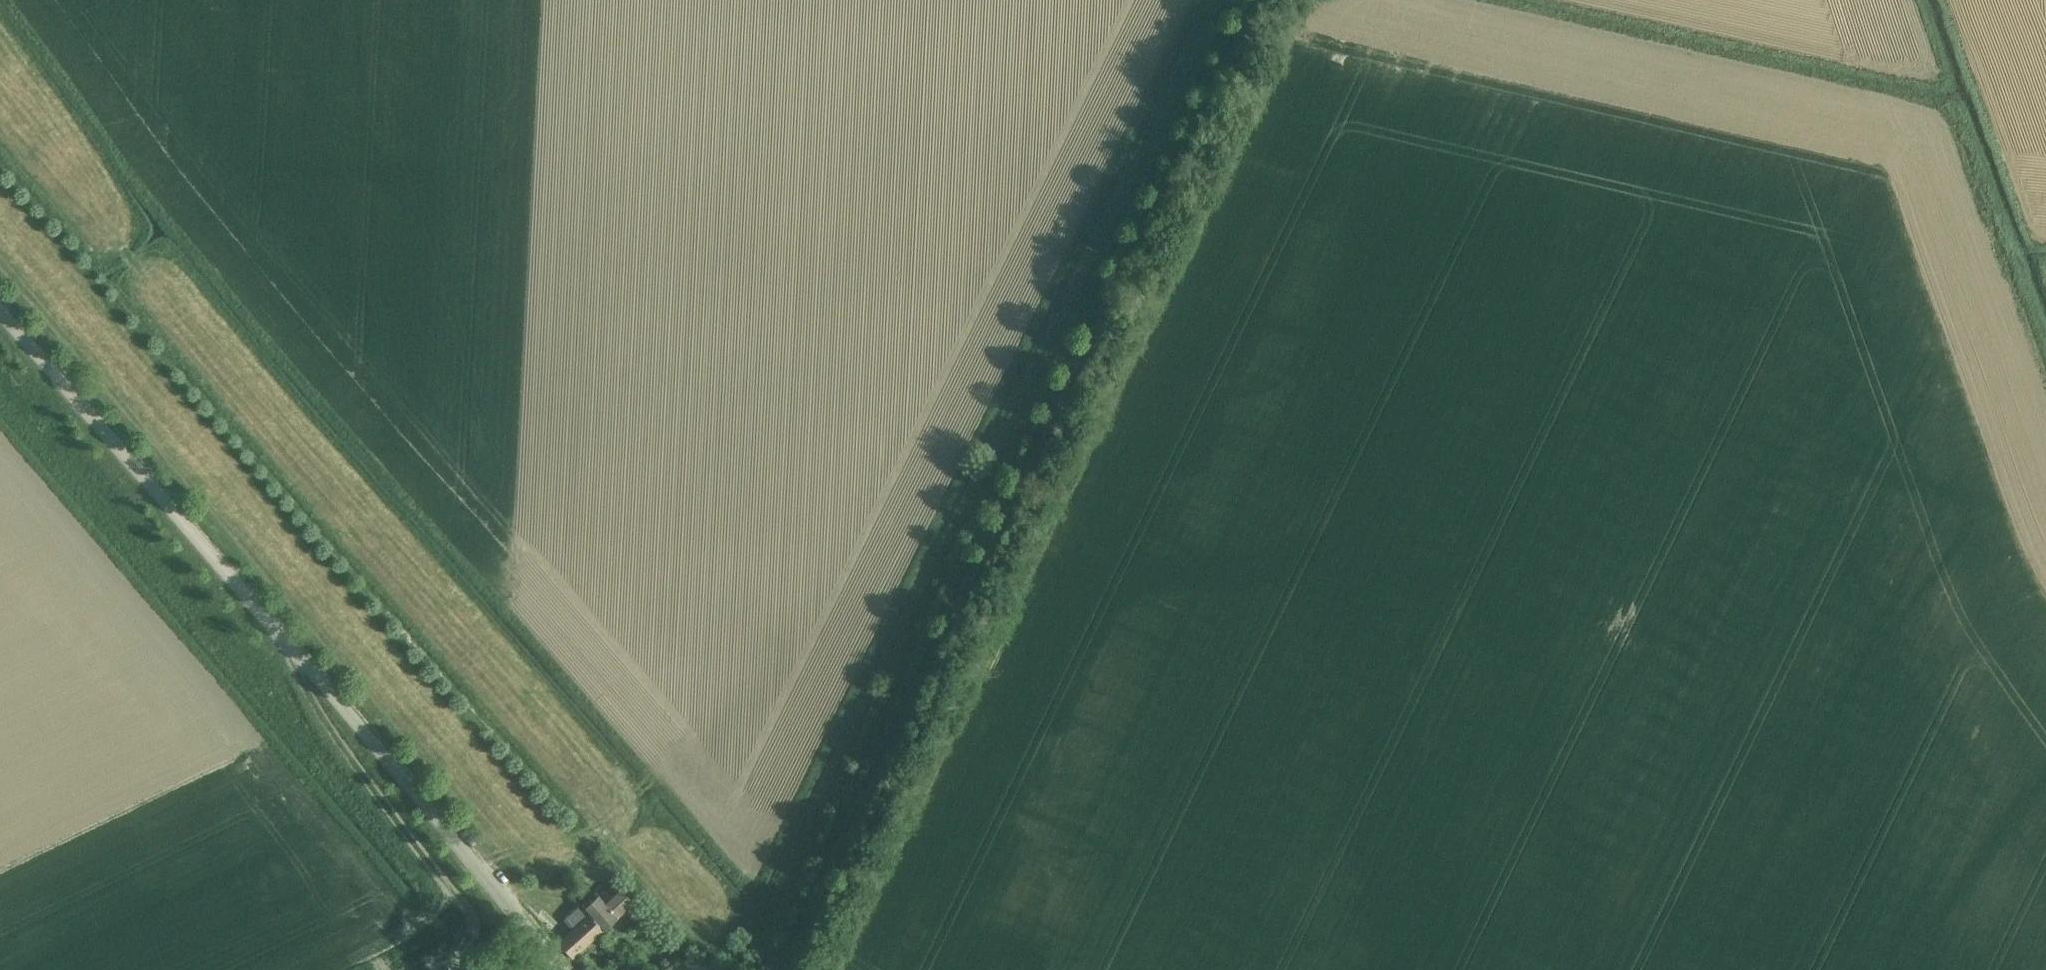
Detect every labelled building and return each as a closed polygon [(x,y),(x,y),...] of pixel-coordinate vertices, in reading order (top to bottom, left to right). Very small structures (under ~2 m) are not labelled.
[(618,920),(635,906),(618,887),(613,892),(615,895),(606,904),(599,897),(584,910),(580,906),(579,907),(588,918),(602,934),(618,920)] [(572,961),(602,934),(579,907),(565,919),(575,930),(558,945),(572,961)]
